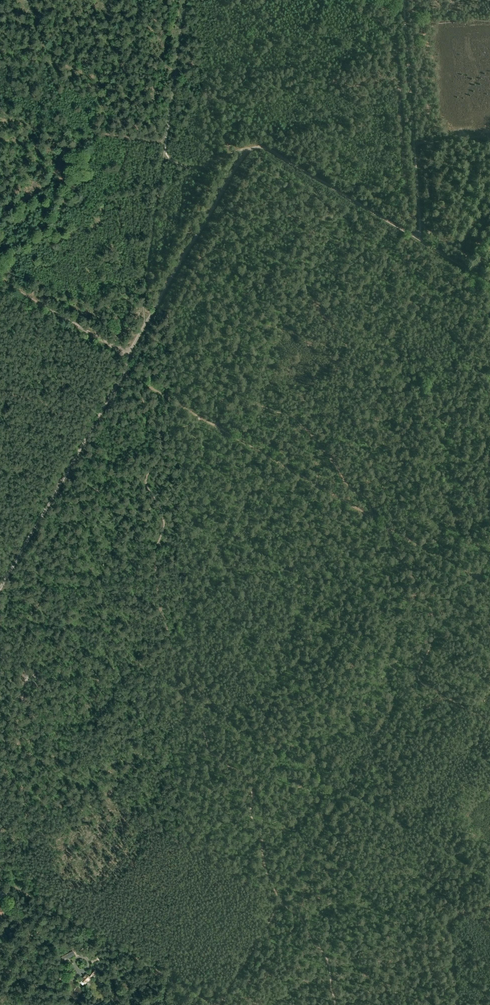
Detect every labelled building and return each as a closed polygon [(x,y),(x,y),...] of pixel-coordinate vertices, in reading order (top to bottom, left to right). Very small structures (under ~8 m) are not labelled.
[(90,978),(86,975),(81,980),(85,984),(90,978)]
